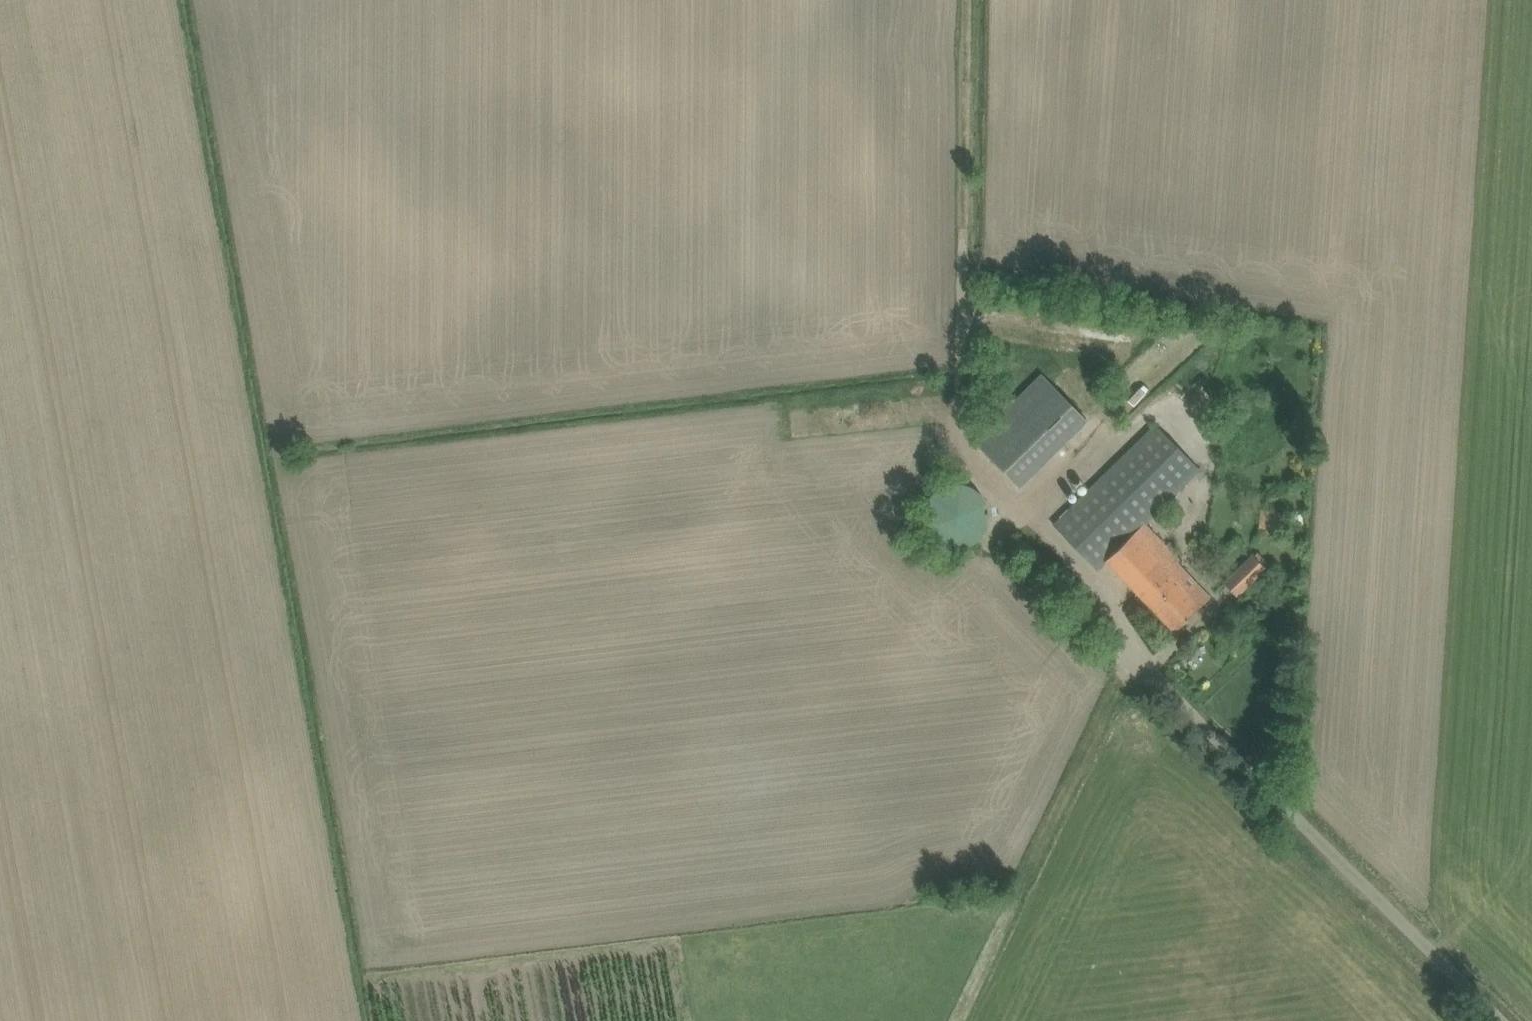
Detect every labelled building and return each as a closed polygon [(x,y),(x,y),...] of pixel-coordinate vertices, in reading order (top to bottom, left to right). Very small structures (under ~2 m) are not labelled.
[(974,440),(1018,486),(1087,420),(1043,374),(1012,403),(1002,392),(991,402),(1002,413),(974,440)] [(1054,523),(1098,569),(1106,560),(1174,631),(1210,597),(1176,563),(1179,560),(1144,524),(1199,471),(1156,426),(1054,523)] [(923,512),(924,522),(927,530),(935,541),(948,547),(963,546),(975,541),(984,531),(988,518),(988,507),(984,498),(974,487),(961,482),(947,483),(936,488),(929,495),(925,503),(923,512)] [(1261,509),(1259,527),(1283,530),(1285,512),(1261,509)] [(1224,583),(1237,597),(1266,569),(1253,555),(1224,583)]
